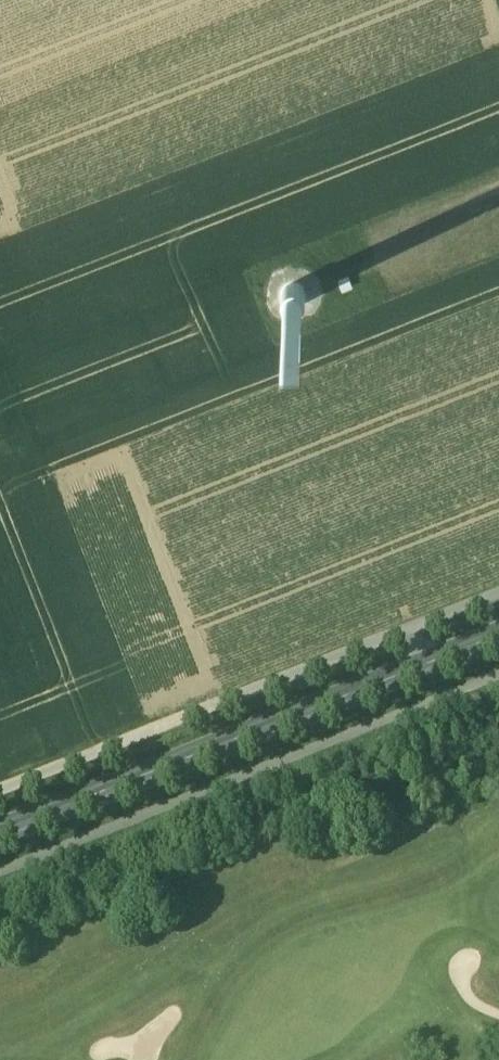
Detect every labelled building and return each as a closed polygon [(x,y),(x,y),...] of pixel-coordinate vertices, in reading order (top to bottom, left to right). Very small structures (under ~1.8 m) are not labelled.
[(348,278),(338,282),(341,291),(351,287),(348,278)]
